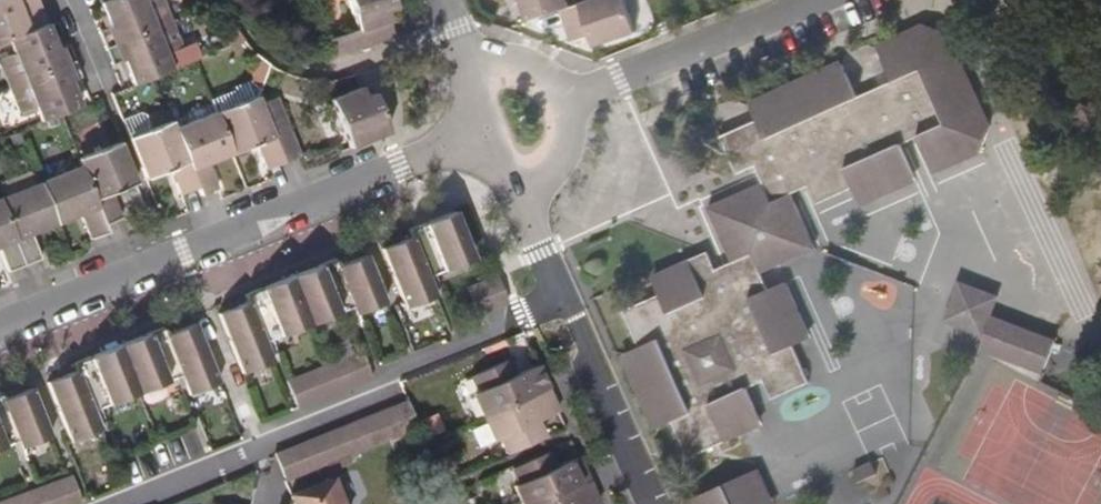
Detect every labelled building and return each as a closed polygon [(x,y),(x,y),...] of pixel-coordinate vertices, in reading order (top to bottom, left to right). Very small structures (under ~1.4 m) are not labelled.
[(8,39),(47,24),(37,0),(19,0),(16,1),(16,0),(0,0),(0,43),(8,39)] [(106,49),(172,23),(163,0),(154,0),(144,3),(143,0),(109,0),(100,4),(109,27),(99,31),(106,49)] [(392,0),(347,0),(356,28),(340,34),(346,51),(394,35),(385,8),(393,5),(392,0)] [(561,12),(571,9),(568,0),(521,0),(528,23),(561,12)] [(636,33),(625,0),(599,0),(571,9),(561,12),(573,43),(590,37),(594,48),(636,33)] [(133,86),(153,78),(172,70),(166,55),(183,49),(172,23),(106,49),(112,65),(124,61),(133,86)] [(8,39),(14,56),(0,61),(0,65),(9,88),(75,62),(68,44),(56,48),(47,24),(8,39)] [(673,422),(689,458),(763,425),(746,388),(763,382),(771,399),(808,383),(792,346),(810,338),(785,283),(767,291),(760,274),(816,250),(791,196),(808,189),(815,206),(854,189),(862,207),(916,183),(899,146),(918,138),(935,174),(981,153),(991,127),(951,37),(924,26),(877,47),(894,84),(858,101),(841,63),(749,104),(757,122),(721,138),(737,174),(755,166),(762,183),(708,207),(732,263),(714,270),(707,252),(651,277),(659,295),(623,312),(639,348),(621,356),(655,430),(673,422)] [(42,122),(80,107),(70,82),(81,78),(75,62),(9,88),(19,114),(36,107),(42,122)] [(249,86),(234,92),(239,105),(253,99),(249,86)] [(347,150),(388,134),(373,96),(363,100),(359,89),(329,102),(347,150)] [(261,107),(257,97),(253,99),(239,105),(234,92),(210,101),(216,114),(232,155),(257,144),(267,169),(283,163),(261,107)] [(261,107),(283,163),(299,157),(277,100),(261,107)] [(232,155),(216,114),(174,131),(197,188),(200,196),(216,190),(206,165),(232,155)] [(197,188),(174,131),(171,123),(129,139),(146,180),(170,170),(180,196),(197,188)] [(136,184),(120,143),(79,160),(81,167),(105,226),(122,219),(111,194),(136,184)] [(105,226),(81,167),(40,183),(57,224),(80,216),(90,241),(108,233),(105,226)] [(33,234),(57,224),(40,183),(0,199),(27,265),(43,259),(33,234)] [(0,199),(0,250),(9,272),(27,265),(0,199)] [(453,213),(408,231),(411,239),(426,278),(471,260),(453,213)] [(434,298),(426,278),(411,239),(382,250),(406,309),(434,298)] [(367,256),(337,268),(353,308),(356,316),(386,304),(367,256)] [(334,260),(290,278),(309,325),(353,308),(337,268),(334,260)] [(290,278),(244,296),(247,304),(264,343),(309,325),(290,278)] [(944,320),(983,335),(998,297),(959,281),(944,320)] [(493,310),(483,284),(467,290),(478,316),(493,310)] [(272,363),(264,343),(247,304),(219,316),(243,374),(272,363)] [(1043,374),(1056,341),(994,316),(980,348),(1043,374)] [(195,325),(166,337),(182,376),(190,396),(219,384),(195,325)] [(163,329),(119,346),(137,394),(182,376),(166,337),(163,329)] [(119,346),(73,364),(77,372),(93,412),(137,394),(119,346)] [(362,353),(347,358),(357,385),(372,379),(362,353)] [(347,358),(331,364),(341,391),(357,385),(347,358)] [(483,417),(548,388),(537,365),(516,375),(508,360),(471,376),(478,391),(473,394),(483,417)] [(331,364),(317,370),(327,397),(341,391),(331,364)] [(317,370),(301,376),(312,403),(327,397),(317,370)] [(101,431),(93,412),(77,372),(49,383),(73,442),(101,431)] [(298,409),(312,403),(301,376),(286,382),(298,409)] [(558,411),(548,388),(483,417),(493,440),(500,437),(506,453),(543,436),(536,421),(558,411)] [(33,389),(3,401),(18,441),(21,450),(53,437),(33,389)] [(18,441),(3,401),(0,394),(0,448),(18,441)] [(408,401),(393,408),(404,435),(419,429),(408,401)] [(393,408),(379,413),(390,440),(404,435),(393,408)] [(379,413),(364,419),(375,446),(390,440),(379,413)] [(364,419),(349,425),(360,452),(375,446),(364,419)] [(349,425),(335,431),(346,458),(360,452),(349,425)] [(335,431),(320,437),(331,463),(346,458),(335,431)] [(320,437),(305,442),(316,469),(331,463),(320,437)] [(305,442),(290,448),(301,475),(316,469),(305,442)] [(275,454),(278,461),(287,481),(301,475),(290,448),(275,454)] [(578,458),(557,467),(550,452),(513,468),(520,484),(514,487),(522,503),(539,503),(589,482),(578,458)] [(857,482),(875,475),(870,463),(852,471),(857,482)] [(723,486),(731,503),(774,503),(759,469),(723,486)] [(56,483),(64,503),(81,503),(71,477),(56,483)] [(294,503),(342,503),(332,479),(291,496),(294,503)] [(589,482),(539,503),(599,503),(589,482)] [(42,488),(48,503),(64,503),(56,483),(42,488)] [(723,486),(686,502),(687,503),(731,503),(723,486)] [(27,494),(30,503),(48,503),(42,488),(27,494)] [(12,499),(14,503),(30,503),(27,494),(12,499)]
